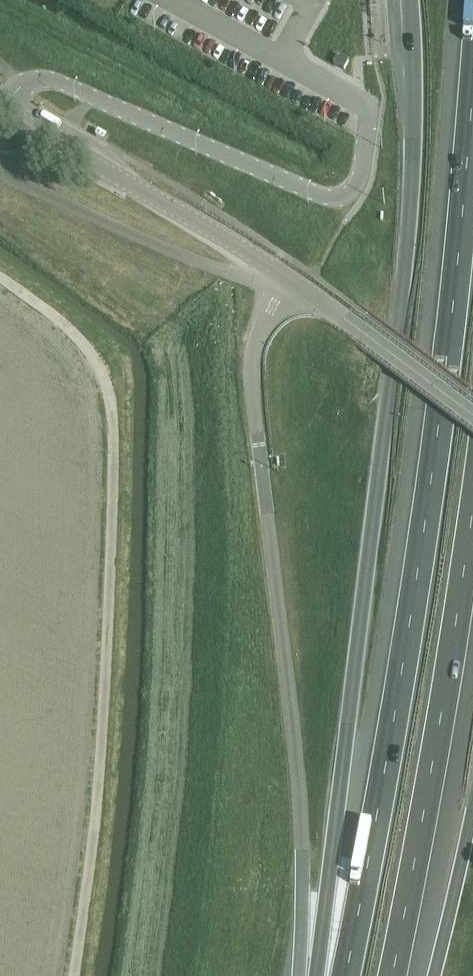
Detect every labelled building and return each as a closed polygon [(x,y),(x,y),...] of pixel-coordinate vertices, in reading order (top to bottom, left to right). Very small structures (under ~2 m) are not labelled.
[(339,56),(334,65),(345,71),(350,62),(339,56)]
